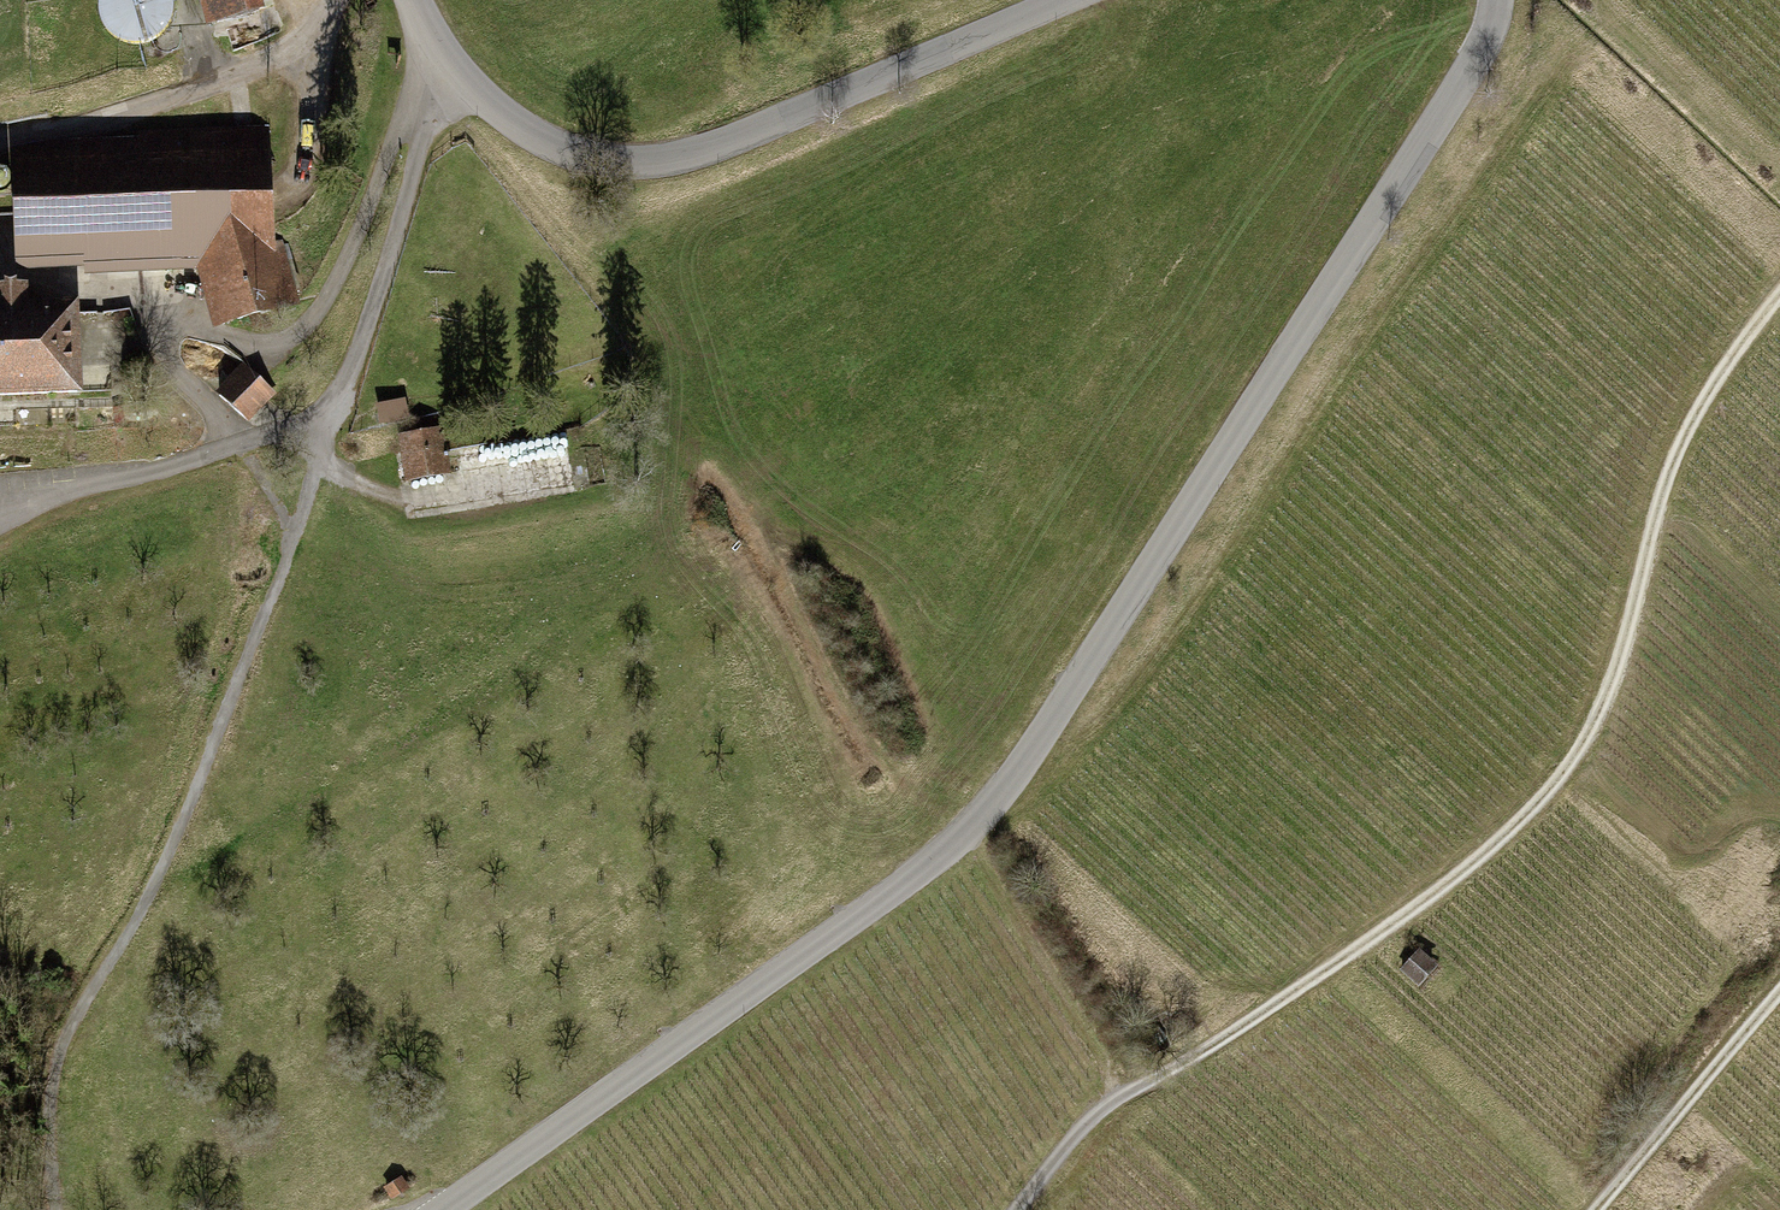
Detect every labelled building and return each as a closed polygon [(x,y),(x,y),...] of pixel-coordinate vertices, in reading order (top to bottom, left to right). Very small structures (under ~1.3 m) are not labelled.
[(99,17),(108,34),(125,44),(145,45),(162,35),(172,18),(172,0),(99,0),(99,17)] [(202,21),(256,8),(254,0),(197,0),(202,21)] [(46,144),(15,150),(16,274),(199,274),(216,331),(300,305),(283,241),(275,243),(271,128),(138,134),(138,140),(46,144)] [(81,309),(30,311),(29,292),(0,293),(0,408),(84,405),(81,309)] [(278,396),(247,367),(222,394),(253,424),(278,396)] [(380,401),(382,421),(410,416),(407,397),(380,401)] [(452,478),(444,429),(398,437),(406,486),(452,478)] [(228,541),(242,538),(239,519),(224,522),(228,541)] [(1421,983),(1439,964),(1421,948),(1404,967),(1421,983)] [(403,1179),(382,1189),(390,1204),(410,1193),(403,1179)]
